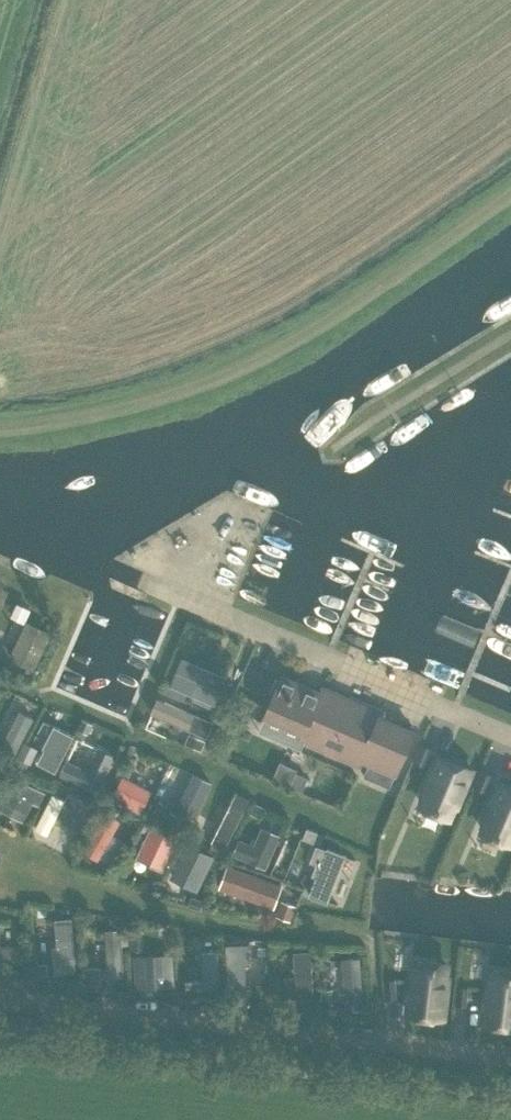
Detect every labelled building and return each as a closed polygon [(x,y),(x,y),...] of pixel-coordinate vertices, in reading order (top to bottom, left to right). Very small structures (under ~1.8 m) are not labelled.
[(158,688),(207,703),(214,680),(166,665),(158,688)] [(321,691),(282,675),(280,680),(276,678),(271,690),(275,691),(259,728),(298,745),(301,738),(359,764),(362,758),(369,761),(395,772),(414,730),(380,715),(382,711),(323,686),(321,691)] [(153,691),(141,716),(174,732),(186,706),(153,691)] [(31,741),(15,734),(26,709),(10,701),(0,724),(0,743),(25,754),(31,741)] [(58,745),(77,755),(87,738),(50,718),(32,752),(49,761),(58,745)] [(88,739),(79,759),(60,751),(52,768),(87,783),(104,746),(88,739)] [(421,742),(413,760),(424,764),(431,746),(421,742)] [(427,793),(422,805),(448,816),(454,804),(456,805),(472,769),(440,755),(433,773),(430,772),(426,781),(429,783),(425,792),(427,793)] [(369,761),(364,772),(391,783),(395,772),(369,761)] [(103,789),(134,801),(142,780),(112,768),(103,789)] [(482,768),(474,786),(484,791),(492,773),(482,768)] [(34,783),(7,770),(0,785),(0,805),(20,814),(34,783)] [(184,813),(198,777),(179,770),(166,806),(184,813)] [(162,777),(155,795),(166,799),(173,781),(162,777)] [(483,831),(509,842),(510,837),(510,786),(501,781),(496,794),(493,793),(489,802),(492,803),(485,818),(488,819),(483,831)] [(48,782),(28,816),(43,825),(63,792),(48,782)] [(248,798),(235,791),(211,842),(224,849),(248,798)] [(91,853),(115,816),(96,804),(72,841),(91,853)] [(263,864),(284,816),(271,810),(250,858),(263,864)] [(151,840),(163,847),(171,832),(144,817),(128,845),(143,854),(151,840)] [(313,871),(326,877),(345,837),(332,831),(313,871)] [(199,850),(173,841),(162,876),(188,884),(199,850)] [(276,842),(275,862),(290,863),(292,843),(276,842)] [(267,899),(272,872),(215,861),(210,888),(267,899)] [(285,910),(283,893),(267,894),(268,912),(285,910)] [(408,988),(407,998),(410,999),(409,1012),(443,1016),(447,977),(444,976),(446,963),(418,960),(416,973),(413,973),(411,988),(408,988)] [(484,1007),(487,1007),(485,1021),(510,1024),(510,971),(494,969),(493,982),(490,981),(488,997),(485,997),(484,1007)] [(395,977),(384,978),(385,998),(396,997),(395,977)] [(457,984),(455,1004),(466,1005),(468,986),(457,984)]
